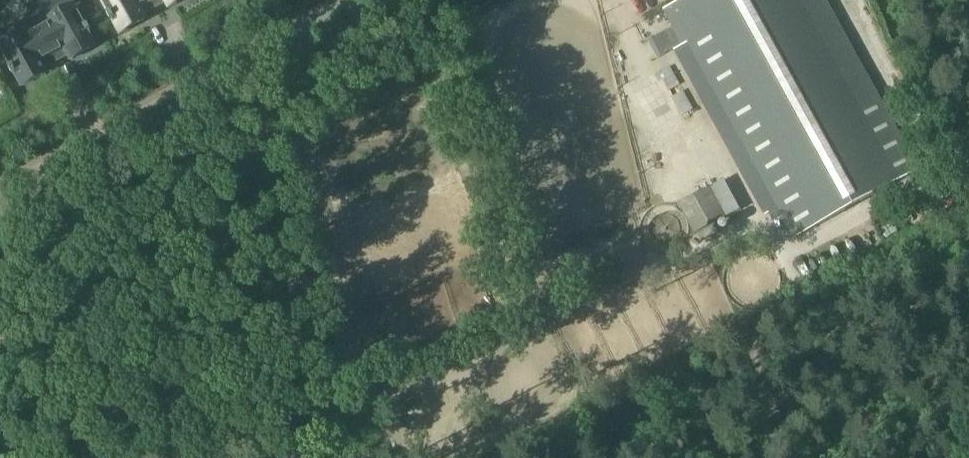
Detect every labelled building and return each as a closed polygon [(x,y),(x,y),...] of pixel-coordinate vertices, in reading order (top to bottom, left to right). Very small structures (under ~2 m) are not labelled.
[(75,7),(81,3),(80,0),(48,0),(41,4),(44,10),(33,17),(54,55),(66,49),(71,59),(96,46),(88,32),(91,30),(88,25),(85,26),(75,7)] [(110,13),(108,14),(110,20),(113,18),(121,32),(146,19),(140,8),(152,2),(151,0),(103,0),(110,13)] [(663,10),(673,27),(683,45),(674,50),(765,216),(769,213),(774,222),(782,218),(784,222),(794,239),(918,171),(909,153),(879,99),(861,109),(802,0),(682,0),(667,8),(663,10)] [(48,72),(42,62),(54,55),(33,17),(19,24),(24,32),(0,44),(12,66),(9,68),(12,73),(15,72),(23,86),(48,72)] [(725,219),(709,189),(679,205),(695,236),(725,219)]
